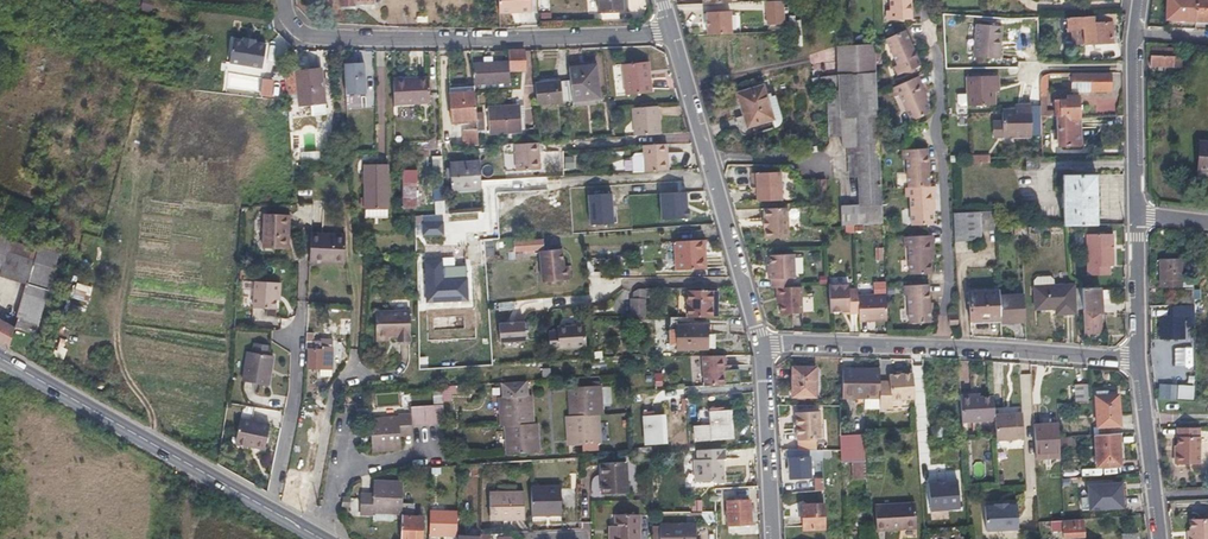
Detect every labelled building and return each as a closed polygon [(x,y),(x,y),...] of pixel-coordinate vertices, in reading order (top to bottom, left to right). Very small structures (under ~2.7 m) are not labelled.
[(139,9),(151,12),(154,0),(141,0),(139,9)] [(495,12),(528,11),(528,0),(494,0),(495,12)] [(611,11),(624,11),(624,0),(597,0),(598,12),(611,11)] [(891,19),(913,18),(912,0),(890,0),(891,19)] [(1198,0),(1169,0),(1168,16),(1183,17),(1183,20),(1197,21),(1198,0)] [(1197,21),(1207,22),(1207,0),(1198,0),(1197,21)] [(784,2),(766,3),(768,27),(785,26),(784,2)] [(708,13),(709,36),(732,35),(731,12),(708,13)] [(1085,29),(1086,37),(1086,46),(1113,44),(1113,38),(1115,38),(1115,32),(1112,32),(1111,14),(1096,15),(1096,18),(1069,19),(1070,30),(1085,29)] [(975,61),(987,62),(1000,62),(1001,49),(1002,28),(978,26),(975,61)] [(897,63),(895,64),(893,65),(898,75),(920,64),(904,30),(885,39),(897,63)] [(244,39),(234,38),(232,62),(264,66),(267,42),(256,41),(244,39)] [(839,206),(839,217),(881,214),(880,205),(879,205),(877,130),(874,74),(876,74),(875,44),(838,46),(839,76),(839,82),(839,88),(840,92),(841,135),(842,147),(847,147),(856,147),(857,177),(859,204),(839,206)] [(1152,48),(1152,57),(1173,58),(1173,50),(1152,48)] [(509,62),(509,70),(526,69),(525,51),(509,51),(509,62)] [(1150,57),(1150,61),(1150,66),(1172,67),(1173,58),(1152,57),(1150,57)] [(1181,58),(1173,58),(1172,67),(1178,68),(1178,70),(1181,70),(1181,58)] [(363,61),(342,62),(344,93),(365,92),(363,61)] [(510,86),(509,70),(509,62),(473,64),(475,87),(475,89),(510,86)] [(653,92),(652,84),(651,76),(646,76),(644,62),(622,65),(626,96),(653,92)] [(571,80),(573,99),(573,100),(600,97),(596,65),(570,67),(571,80)] [(322,70),(316,70),(286,72),(288,94),(297,93),(298,106),(324,104),(322,70)] [(1072,82),(1080,82),(1089,82),(1089,90),(1111,90),(1110,74),(1071,74),(1072,82)] [(835,76),(815,78),(816,89),(836,88),(835,76)] [(899,94),(904,107),(909,120),(929,112),(924,98),(927,97),(923,87),(918,76),(891,88),(895,96),(899,94)] [(1000,90),(1000,85),(999,79),(969,80),(969,97),(960,98),(961,107),(964,109),(996,108),(996,95),(996,91),(1000,90)] [(430,103),(430,92),(430,80),(416,80),(416,81),(394,82),(394,104),(430,103)] [(537,102),(573,99),(571,80),(535,83),(537,102)] [(477,123),(475,89),(475,87),(451,88),(453,125),(477,123)] [(738,95),(743,111),(748,127),(773,120),(763,87),(738,95)] [(829,136),(841,135),(840,92),(828,93),(829,136)] [(1067,96),(1067,98),(1067,101),(1055,101),(1055,115),(1057,115),(1068,115),(1068,119),(1079,119),(1079,96),(1067,96)] [(489,108),(489,120),(490,133),(522,131),(520,106),(489,108)] [(661,134),(661,120),(660,106),(634,108),(636,135),(661,134)] [(1021,106),(1021,109),(1021,111),(1017,111),(1004,111),(1005,138),(1034,137),(1033,106),(1021,106)] [(1080,145),(1079,119),(1068,119),(1068,115),(1057,115),(1058,145),(1080,145)] [(479,146),(478,138),(478,131),(467,131),(468,147),(479,146)] [(515,144),(516,158),(517,171),(541,169),(539,142),(515,144)] [(668,143),(644,145),(645,154),(638,154),(636,157),(637,172),(670,170),(668,143)] [(1198,158),(1198,172),(1207,172),(1207,144),(1199,143),(1198,158)] [(848,177),(857,177),(856,147),(847,147),(848,177)] [(905,159),(907,188),(928,187),(927,158),(926,149),(905,149),(901,149),(901,160),(905,159)] [(989,154),(971,154),(971,163),(989,162),(989,154)] [(564,156),(564,169),(578,169),(578,155),(564,156)] [(443,157),(438,157),(433,157),(434,174),(444,174),(443,157)] [(1029,158),(1029,164),(1029,169),(1042,169),(1042,158),(1029,158)] [(389,215),(388,162),(364,163),(364,173),(365,181),(365,195),(365,204),(366,215),(389,215)] [(480,163),(466,164),(452,165),(454,195),(482,193),(480,163)] [(414,202),(414,192),(414,181),(417,181),(416,168),(403,169),(404,203),(414,202)] [(783,199),(781,171),(753,173),(754,183),(758,182),(759,190),(760,200),(783,199)] [(1096,224),(1095,200),(1095,175),(1062,176),(1063,225),(1096,224)] [(928,187),(907,188),(905,188),(905,198),(910,198),(911,225),(932,224),(932,210),(934,210),(933,187),(928,187)] [(686,191),(658,192),(659,218),(687,217),(686,191)] [(611,192),(586,194),(588,224),(613,222),(611,192)] [(41,204),(34,202),(31,215),(37,217),(41,204)] [(791,236),(790,206),(767,207),(767,218),(769,220),(770,224),(768,227),(768,237),(791,236)] [(289,212),(264,211),(263,245),(284,247),(285,226),(288,226),(289,212)] [(953,213),(954,227),(955,242),(980,241),(979,232),(995,231),(993,211),(953,213)] [(881,214),(839,217),(839,226),(881,224),(881,214)] [(443,220),(420,221),(420,234),(443,234),(443,220)] [(335,253),(335,251),(335,248),(352,248),(351,225),(311,227),(310,253),(335,253)] [(1112,233),(1087,234),(1087,275),(1108,274),(1108,266),(1112,265),(1112,233)] [(30,274),(33,264),(6,255),(12,239),(0,235),(0,276),(27,285),(30,274)] [(908,247),(908,261),(909,276),(930,275),(930,260),(932,260),(930,235),(903,236),(903,247),(908,247)] [(527,250),(527,251),(527,253),(533,252),(533,249),(544,248),(543,240),(516,241),(515,237),(508,238),(509,259),(516,259),(516,250),(527,250)] [(38,248),(12,239),(6,255),(33,264),(38,248)] [(679,270),(692,270),(705,269),(704,251),(707,251),(707,240),(678,242),(679,270)] [(487,257),(491,257),(494,256),(494,248),(486,249),(487,257)] [(875,248),(875,260),(883,260),(883,248),(875,248)] [(572,281),(571,274),(571,267),(567,267),(566,250),(542,252),(545,282),(572,281)] [(774,280),(774,289),(779,289),(795,288),(795,279),(798,279),(796,255),(773,256),(773,266),(774,272),(771,272),(771,280),(774,280)] [(1162,284),(1171,284),(1179,283),(1179,278),(1181,278),(1181,257),(1160,258),(1160,278),(1162,278),(1162,284)] [(442,258),(422,259),(425,303),(467,300),(466,276),(443,277),(442,258)] [(278,306),(278,296),(279,290),(282,290),(283,279),(258,277),(256,305),(278,306)] [(1034,281),(1035,309),(1056,309),(1056,314),(1076,313),(1075,308),(1074,290),(1074,285),(1054,286),(1054,281),(1051,278),(1037,278),(1034,281)] [(88,302),(92,286),(75,282),(72,298),(88,302)] [(848,313),(858,313),(857,295),(857,289),(848,289),(848,284),(828,285),(830,312),(840,311),(848,311),(848,313)] [(901,296),(904,295),(906,295),(907,322),(928,322),(927,285),(901,285),(901,296)] [(795,288),(779,289),(779,298),(782,298),(782,303),(783,315),(805,314),(803,287),(795,288)] [(1083,310),(1100,313),(1102,313),(1100,287),(1082,288),(1082,290),(1083,308),(1083,310)] [(691,315),(719,315),(718,304),(714,304),(713,288),(688,289),(689,315),(691,315)] [(1194,301),(1193,295),(1193,288),(1179,288),(1179,296),(1180,303),(1182,303),(1182,312),(1194,312),(1194,301)] [(648,317),(648,289),(633,289),(633,317),(648,317)] [(1082,290),(1074,290),(1075,308),(1083,308),(1082,290)] [(970,321),(999,320),(998,296),(998,291),(969,293),(970,321)] [(858,313),(858,321),(885,320),(884,295),(857,295),(858,313)] [(998,296),(999,320),(999,323),(1025,321),(1023,295),(998,296)] [(1102,332),(1100,313),(1083,310),(1084,332),(1085,340),(1089,340),(1088,333),(1102,332)] [(411,311),(381,312),(377,312),(377,339),(391,339),(390,334),(399,334),(400,338),(412,338),(411,311)] [(464,315),(432,316),(432,329),(464,329),(464,315)] [(691,320),(691,315),(689,315),(673,316),(670,316),(671,326),(677,326),(677,320),(691,320)] [(1161,317),(1161,327),(1162,338),(1183,337),(1182,316),(1161,317)] [(958,317),(953,317),(948,318),(949,327),(958,326),(958,317)] [(8,347),(13,327),(0,320),(0,342),(8,347)] [(526,323),(500,324),(502,343),(527,341),(526,323)] [(671,350),(691,350),(704,350),(704,335),(707,335),(707,325),(677,326),(671,326),(671,350)] [(586,327),(559,329),(559,333),(550,334),(551,351),(587,349),(586,327)] [(332,343),(313,342),(313,349),(309,348),(308,367),(319,367),(318,375),(330,376),(332,343)] [(256,343),(254,352),(265,354),(267,345),(256,343)] [(268,383),(270,370),(273,356),(265,354),(254,352),(251,351),(245,379),(268,383)] [(726,366),(726,356),(704,357),(705,386),(725,385),(724,366),(726,366)] [(815,369),(804,368),(793,368),(792,396),(815,396),(815,369)] [(843,369),(843,383),(843,397),(879,398),(879,382),(879,370),(843,369)] [(664,385),(662,372),(653,373),(655,387),(664,385)] [(889,382),(879,382),(879,398),(879,408),(891,408),(891,400),(915,400),(914,376),(889,376),(889,382)] [(1089,402),(1088,392),(1088,382),(1074,382),(1076,402),(1089,402)] [(1193,399),(1194,385),(1163,383),(1162,397),(1193,399)] [(571,393),(571,396),(572,414),(568,415),(568,425),(569,435),(572,435),(573,442),(600,440),(599,413),(602,412),(600,384),(574,385),(574,393),(571,393)] [(453,386),(432,386),(432,402),(453,403),(453,386)] [(1109,389),(1102,389),(1096,390),(1099,426),(1121,424),(1118,395),(1109,395),(1109,389)] [(500,396),(500,401),(501,424),(505,424),(507,452),(535,450),(535,443),(539,443),(538,422),(534,422),(532,401),(527,401),(527,394),(500,396)] [(973,396),(962,396),(963,422),(996,421),(996,416),(994,398),(980,398),(973,399),(973,396)] [(406,428),(406,431),(413,431),(413,426),(445,423),(444,405),(412,407),(412,414),(407,415),(406,428)] [(406,428),(407,415),(407,414),(377,413),(375,444),(404,446),(405,428),(406,428)] [(730,413),(720,413),(711,414),(712,426),(696,427),(698,441),(732,438),(730,413)] [(1023,413),(996,416),(996,421),(997,440),(1024,438),(1023,413)] [(819,414),(807,414),(795,414),(796,441),(819,441),(819,414)] [(645,417),(646,430),(647,443),(666,441),(663,415),(645,417)] [(268,424),(239,418),(233,442),(248,445),(248,442),(263,445),(268,424)] [(840,436),(849,435),(859,435),(858,420),(840,422),(840,436)] [(1034,427),(1035,443),(1035,459),(1061,457),(1060,426),(1034,427)] [(1200,464),(1200,427),(1178,427),(1179,452),(1175,456),(1175,461),(1177,464),(1200,464)] [(1095,434),(1096,450),(1097,466),(1116,465),(1114,432),(1095,434)] [(712,481),(714,482),(716,483),(726,483),(726,467),(723,467),(723,459),(724,459),(724,448),(696,449),(696,458),(693,458),(694,481),(712,481)] [(808,449),(791,448),(791,458),(808,457),(808,449)] [(808,449),(808,457),(791,458),(789,458),(790,479),(809,478),(810,461),(822,461),(822,449),(808,449)] [(602,464),(603,478),(604,492),(628,491),(627,462),(602,464)] [(288,470),(286,480),(304,484),(306,474),(288,470)] [(812,478),(814,489),(823,488),(821,476),(812,478)] [(403,510),(404,480),(375,479),(374,496),(363,495),(362,512),(374,513),(374,509),(403,511),(403,510)] [(959,508),(957,479),(928,481),(929,510),(959,508)] [(1088,485),(1089,497),(1090,508),(1122,507),(1121,483),(1088,485)] [(533,515),(547,515),(561,515),(561,485),(532,486),(533,515)] [(490,516),(500,516),(510,516),(510,518),(525,518),(524,492),(489,491),(490,516)] [(728,501),(729,512),(729,524),(751,523),(750,500),(728,501)] [(702,513),(702,501),(687,501),(686,513),(702,513)] [(403,511),(401,538),(422,538),(423,515),(412,515),(413,503),(403,502),(403,510),(403,511)] [(875,505),(875,518),(876,530),(916,528),(914,503),(875,505)] [(986,505),(987,530),(1019,528),(1017,504),(1008,505),(1008,503),(995,503),(995,505),(986,505)] [(799,504),(790,504),(790,517),(799,517),(799,504)] [(823,504),(813,505),(802,505),(803,529),(825,528),(823,504)] [(932,511),(932,519),(945,518),(945,510),(932,511)] [(429,511),(429,533),(456,534),(456,511),(429,511)] [(611,538),(641,538),(640,513),(616,514),(617,524),(617,535),(611,535),(611,538)] [(1053,537),(1052,528),(1063,527),(1064,538),(1084,536),(1083,519),(1039,521),(1040,538),(1053,538),(1053,537)] [(1190,520),(1190,531),(1191,538),(1187,538),(1207,538),(1207,520),(1190,520)] [(661,537),(661,538),(687,538),(687,525),(661,525),(661,537)]
